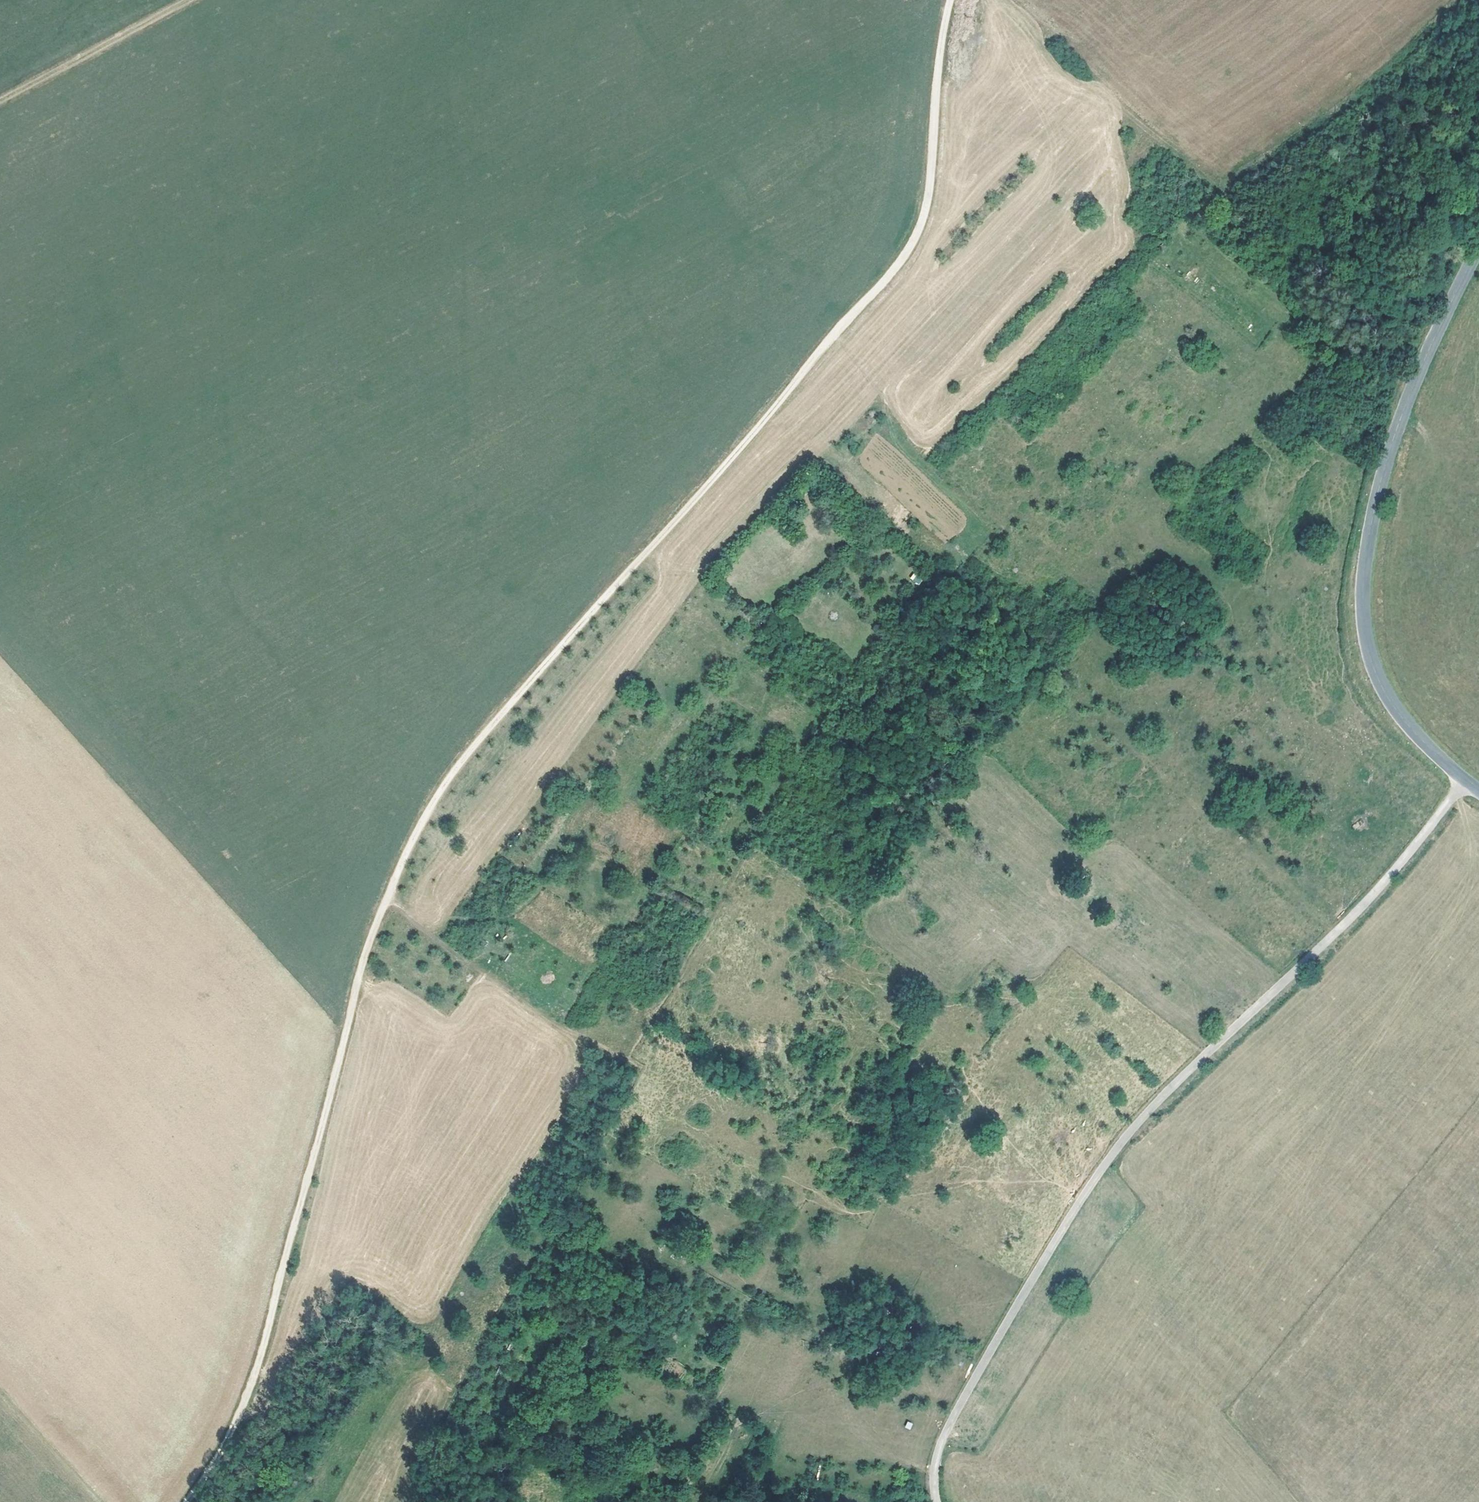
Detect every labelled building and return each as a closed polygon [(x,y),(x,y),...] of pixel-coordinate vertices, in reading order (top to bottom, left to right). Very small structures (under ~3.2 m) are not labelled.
[(1333,706),(1344,717),(1354,707),(1343,696),(1333,706)] [(1099,1203),(1108,1188),(1098,1182),(1089,1197),(1099,1203)] [(1051,1279),(1057,1269),(1048,1264),(1042,1273),(1051,1279)] [(657,1371),(683,1383),(690,1369),(664,1357),(657,1371)] [(973,1414),(982,1398),(972,1393),(962,1409),(973,1414)]
